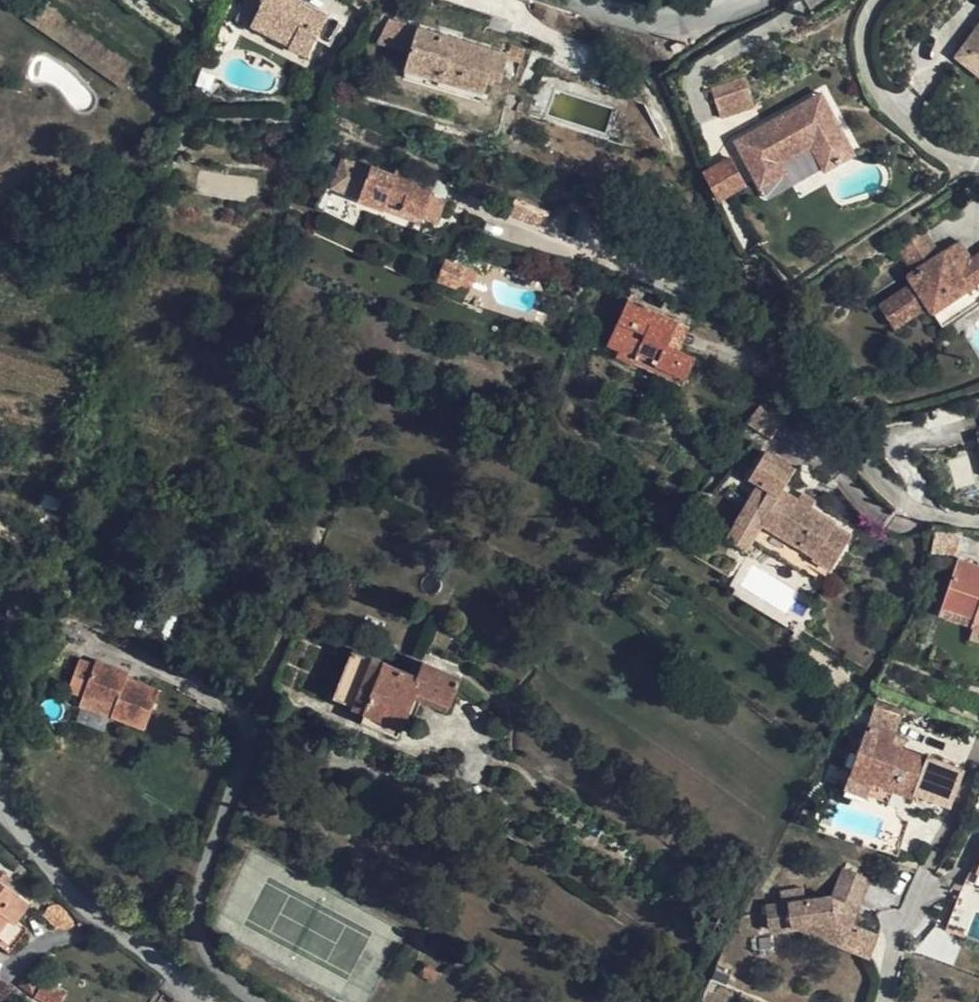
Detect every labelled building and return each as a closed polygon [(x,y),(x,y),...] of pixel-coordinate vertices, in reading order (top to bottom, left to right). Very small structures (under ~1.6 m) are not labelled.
[(258,10),(250,25),(308,54),(320,33),(327,19),(328,16),(297,0),(263,0),(258,10)] [(375,0),(350,0),(351,0),(369,12),(375,0)] [(128,70),(133,65),(46,2),(40,8),(29,13),(23,19),(122,90),(128,82),(128,70)] [(237,19),(250,25),(258,10),(244,4),(237,19)] [(378,42),(410,51),(417,27),(389,18),(378,42)] [(332,38),(339,25),(327,19),(320,33),(332,38)] [(501,77),(507,57),(508,55),(453,38),(451,44),(442,41),(444,35),(417,27),(410,51),(406,67),(484,90),(490,74),(501,77)] [(957,56),(963,62),(973,50),(978,55),(978,27),(957,56)] [(453,38),(444,35),(442,41),(451,44),(453,38)] [(524,50),(511,46),(508,55),(507,57),(521,61),(524,50)] [(973,50),(963,62),(978,73),(978,55),(973,50)] [(404,76),(482,98),(484,90),(406,67),(404,76)] [(720,119),(755,107),(744,76),(709,88),(720,119)] [(821,96),(812,100),(818,112),(827,108),(821,96)] [(818,112),(812,100),(737,141),(743,154),(756,176),(760,185),(785,172),(780,163),(812,146),(824,168),(853,153),(827,108),(818,112)] [(327,190),(355,201),(369,164),(341,154),(327,190)] [(743,154),(723,164),(736,187),(749,180),(756,176),(743,154)] [(430,194),(432,189),(412,181),(414,175),(398,169),(396,176),(371,167),(360,198),(384,207),(386,202),(421,214),(437,220),(444,199),(430,194)] [(435,180),(415,172),(414,175),(412,181),(432,189),(435,180)] [(514,200),(511,211),(509,215),(545,227),(545,225),(550,212),(514,200)] [(418,222),(421,214),(386,202),(384,207),(384,209),(418,222)] [(927,283),(959,262),(956,258),(963,253),(959,246),(920,270),(927,283)] [(920,270),(905,279),(910,288),(888,303),(902,323),(925,309),(930,316),(968,294),(978,308),(978,259),(964,269),(959,262),(927,283),(920,270)] [(446,260),(438,280),(457,288),(465,267),(446,260)] [(476,272),(465,267),(457,288),(467,292),(476,272)] [(941,333),(978,308),(968,294),(930,316),(941,333)] [(638,356),(686,377),(695,358),(679,351),(668,346),(678,323),(628,300),(607,344),(618,349),(615,356),(634,364),(638,356)] [(689,328),(678,323),(668,346),(679,351),(689,328)] [(778,355),(775,355),(773,355),(771,356),(770,359),(770,362),(772,364),(775,365),(778,364),(780,361),(780,358),(778,355)] [(682,385),(686,377),(638,356),(634,364),(682,385)] [(769,437),(785,412),(765,403),(749,423),(769,437)] [(332,439),(319,434),(315,444),(328,448),(332,439)] [(814,556),(813,559),(830,569),(851,536),(834,525),(835,523),(810,508),(798,500),(782,490),(795,469),(765,452),(750,477),(760,483),(736,521),(737,522),(727,538),(745,549),(751,541),(778,557),(789,540),(814,556)] [(62,498),(43,494),(40,507),(60,511),(62,498)] [(802,494),(798,500),(810,508),(815,502),(802,494)] [(936,528),(932,552),(955,555),(960,532),(936,528)] [(804,573),(813,559),(814,556),(789,540),(778,557),(804,573)] [(975,626),(978,628),(978,567),(958,560),(939,614),(975,626)] [(975,626),(970,639),(978,642),(978,628),(975,626)] [(363,720),(398,734),(413,697),(446,709),(460,677),(441,670),(437,678),(421,670),(418,676),(353,650),(335,696),(367,709),(363,720)] [(69,691),(83,696),(114,708),(111,716),(145,728),(159,691),(126,679),(128,673),(96,661),(94,665),(79,660),(69,691)] [(424,663),(421,670),(437,678),(441,670),(424,663)] [(80,704),(111,716),(114,708),(83,696),(80,704)] [(900,717),(874,708),(867,725),(894,735),(900,717)] [(926,758),(903,750),(891,746),(894,735),(867,725),(850,773),(895,790),(913,796),(915,792),(952,805),(965,771),(926,757),(926,758)] [(906,739),(894,735),(891,746),(903,750),(906,739)] [(889,804),(895,790),(850,773),(845,788),(889,804)] [(812,811),(803,809),(801,817),(808,820),(812,811)] [(8,954),(26,931),(14,922),(29,903),(5,884),(10,877),(0,869),(0,948),(8,954)] [(841,889),(867,898),(871,885),(846,876),(841,889)] [(867,898),(841,889),(836,904),(862,912),(867,898)] [(855,935),(862,912),(836,904),(771,917),(776,941),(794,938),(840,931),(855,935)] [(972,917),(957,911),(952,928),(967,933),(972,917)] [(886,942),(855,935),(840,931),(794,938),(881,962),(886,942)] [(437,974),(426,967),(421,974),(433,980),(437,974)] [(38,980),(29,973),(20,986),(33,993),(36,989),(50,995),(55,987),(38,980)]
